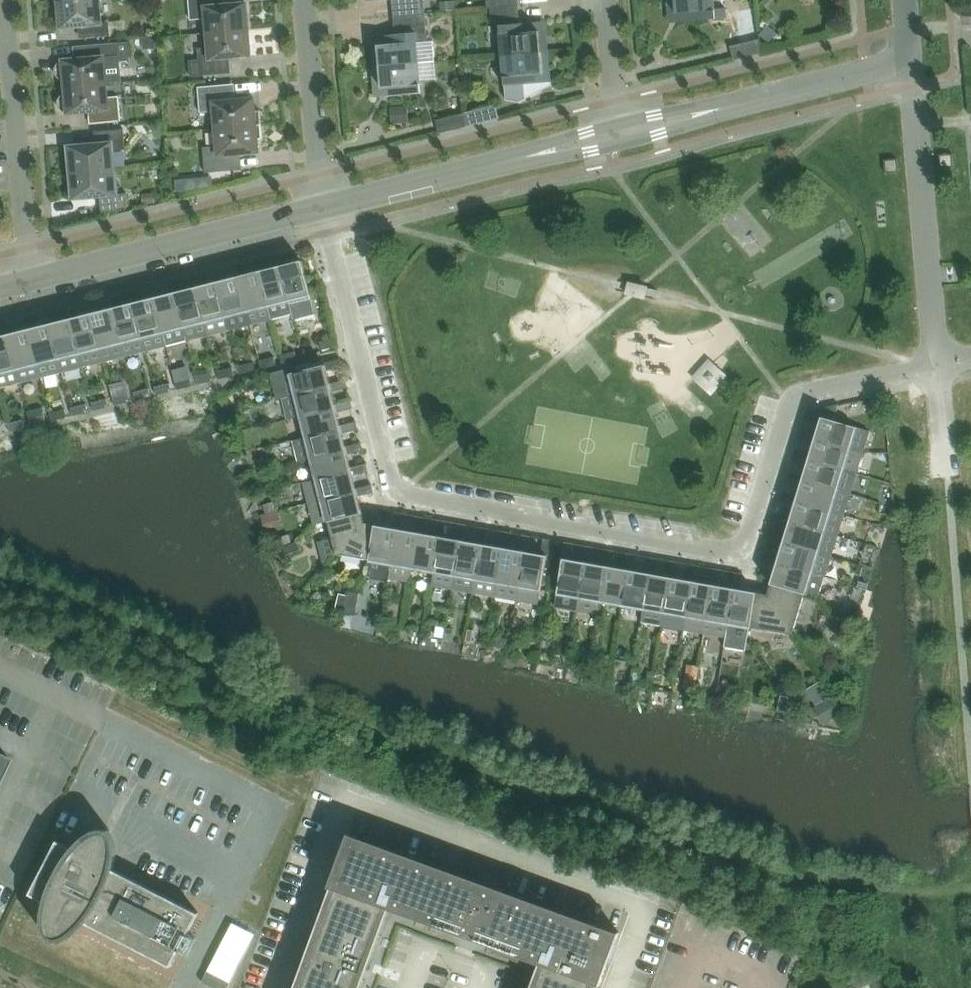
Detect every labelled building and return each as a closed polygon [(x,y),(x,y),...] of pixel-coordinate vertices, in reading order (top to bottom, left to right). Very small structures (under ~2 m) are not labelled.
[(100,0),(65,0),(58,1),(60,28),(84,26),(85,37),(110,35),(109,22),(102,23),(100,0)] [(248,29),(246,3),(225,5),(224,0),(189,0),(191,20),(206,18),(208,33),(248,29)] [(393,17),(425,14),(424,0),(392,0),(393,17)] [(487,9),(491,8),(492,21),(520,19),(518,0),(486,0),(487,9)] [(715,9),(714,0),(675,0),(676,13),(680,13),(681,22),(726,18),(725,8),(715,9)] [(455,2),(440,4),(441,13),(456,12),(455,2)] [(742,43),(756,40),(753,10),(739,11),(742,43)] [(395,34),(381,35),(381,45),(378,45),(380,66),(419,63),(417,42),(427,41),(425,14),(393,17),(395,34)] [(539,31),(535,31),(534,22),(499,25),(502,55),(541,52),(539,31)] [(768,26),(760,35),(770,43),(778,34),(768,26)] [(251,55),(248,29),(208,33),(209,47),(198,48),(199,59),(189,60),(191,76),(216,74),(215,58),(251,55)] [(761,53),(760,39),(756,40),(730,46),(734,59),(761,53)] [(65,79),(65,86),(106,83),(105,66),(120,65),(118,43),(83,46),(84,58),(63,60),(63,61),(61,61),(60,62),(58,63),(57,64),(56,65),(55,67),(55,68),(55,70),(55,72),(55,73),(56,75),(57,76),(58,77),(60,78),(61,79),(63,79),(65,79)] [(543,73),(541,52),(502,55),(504,85),(540,82),(539,73),(543,73)] [(419,63),(380,66),(381,87),(385,87),(386,96),(421,93),(419,63)] [(107,97),(106,83),(65,86),(66,93),(64,94),(63,94),(61,95),(60,96),(59,98),(58,99),(58,101),(58,103),(58,104),(58,106),(59,108),(60,109),(61,110),(63,111),(64,112),(66,112),(68,112),(89,111),(90,123),(121,121),(118,96),(107,97)] [(216,128),(262,124),(260,110),(256,110),(254,98),(228,100),(227,84),(198,87),(200,112),(214,111),(216,128)] [(496,105),(466,112),(469,126),(500,118),(496,105)] [(389,109),(391,125),(408,123),(406,107),(389,109)] [(436,120),(439,133),(469,126),(466,112),(436,120)] [(88,114),(67,118),(68,126),(89,123),(88,114)] [(263,139),(262,124),(216,128),(217,146),(203,147),(205,173),(234,170),(233,154),(259,152),(258,139),(263,139)] [(69,151),(71,172),(115,168),(113,151),(125,149),(124,129),(94,131),(95,143),(74,145),(69,151)] [(952,153),(939,154),(940,168),(953,166),(952,153)] [(897,158),(884,160),(885,173),(899,171),(897,158)] [(117,194),(115,168),(71,172),(73,194),(78,199),(100,197),(101,213),(128,207),(127,193),(117,194)] [(154,194),(143,194),(143,203),(155,203),(154,194)] [(302,260),(281,266),(294,320),(315,314),(302,260)] [(294,320),(281,266),(260,271),(268,305),(266,306),(270,318),(291,313),(292,320),(294,320)] [(260,271),(239,276),(247,310),(251,324),(270,319),(270,318),(266,306),(268,305),(260,271)] [(239,276),(218,281),(226,316),(247,310),(239,276)] [(218,281),(197,287),(209,335),(230,329),(226,316),(218,281)] [(209,335),(197,287),(176,292),(188,340),(209,335)] [(176,292),(154,297),(167,345),(188,340),(176,292)] [(167,345),(154,297),(133,302),(145,350),(167,345)] [(133,302),(112,308),(124,356),(145,350),(133,302)] [(124,356),(112,308),(91,313),(100,347),(103,361),(124,356)] [(91,313),(70,318),(79,353),(100,347),(91,313)] [(79,353),(70,318),(49,324),(50,327),(61,372),(82,366),(79,353)] [(49,324),(28,329),(40,377),(61,372),(50,327),(49,324)] [(40,377),(28,329),(7,334),(19,382),(40,377)] [(19,382),(7,334),(0,336),(0,387),(19,382)] [(337,345),(335,337),(320,341),(322,349),(337,345)] [(280,355),(282,363),(297,359),(295,351),(280,355)] [(698,374),(718,393),(735,374),(716,355),(698,374)] [(261,368),(276,364),(274,356),(259,360),(261,368)] [(282,395),(330,383),(327,371),(342,367),(340,358),(324,362),(324,364),(297,371),(295,366),(273,372),(279,396),(282,395)] [(240,373),(255,369),(253,361),(238,365),(240,373)] [(219,379),(235,375),(233,367),(217,370),(219,379)] [(199,384),(214,380),(212,372),(197,376),(199,384)] [(178,389),(193,385),(191,377),(175,381),(178,389)] [(301,413),(335,404),(332,391),(347,387),(345,379),(330,383),(282,395),(287,416),(301,413)] [(157,394),(172,391),(170,382),(154,386),(157,394)] [(136,400),(151,396),(149,388),(134,391),(136,400)] [(115,405),(130,401),(128,393),(113,397),(115,405)] [(94,410),(109,406),(107,398),(92,402),(94,410)] [(306,434),(341,425),(337,412),(353,408),(351,400),(335,404),(301,413),(306,434)] [(73,415),(88,412),(86,403),(71,407),(73,415)] [(820,422),(816,435),(850,445),(862,449),(868,430),(834,420),(839,404),(807,410),(805,418),(820,422)] [(52,421),(67,417),(65,409),(50,412),(52,421)] [(31,426),(46,422),(44,414),(29,418),(31,426)] [(10,431),(25,427),(23,419),(8,423),(10,431)] [(312,455),(346,446),(343,433),(358,429),(356,421),(341,425),(306,434),(292,437),(297,458),(312,455)] [(799,438),(814,443),(810,455),(844,466),(856,470),(862,449),(850,445),(816,435),(801,430),(799,438)] [(317,475),(351,467),(348,454),(363,450),(361,442),(346,446),(312,455),(317,475)] [(807,463),(804,476),(850,490),(856,470),(844,466),(810,455),(795,451),(792,459),(807,463)] [(308,500),(356,488),(353,475),(368,471),(366,463),(351,467),(317,475),(303,479),(308,500)] [(786,479),(801,484),(797,497),(844,511),(850,490),(804,476),(789,471),(786,479)] [(327,517),(362,509),(358,496),(374,492),(372,484),(356,488),(308,500),(313,521),(327,517)] [(795,505),(791,517),(837,532),(844,511),(797,497),(782,492),(780,500),(795,505)] [(274,502),(264,505),(267,514),(276,511),(274,502)] [(336,553),(365,523),(362,509),(327,517),(336,553)] [(395,512),(392,527),(379,525),(373,560),(370,577),(391,581),(400,529),(403,514),(395,512)] [(789,525),(785,538),(831,552),(837,532),(791,517),(776,513),(773,521),(789,525)] [(416,516),(413,531),(400,529),(391,581),(413,584),(416,567),(422,533),(424,517),(416,516)] [(422,533),(416,567),(437,571),(443,536),(446,521),(437,520),(435,535),(422,533)] [(365,523),(336,553),(373,560),(379,525),(365,523)] [(459,523),(456,539),(443,536),(437,571),(434,586),(456,590),(464,540),(467,525),(459,523)] [(480,527),(477,542),(464,540),(456,590),(477,593),(479,579),(486,544),(488,529),(480,527)] [(479,579),(477,593),(498,596),(501,582),(507,548),(509,532),(501,531),(499,546),(486,544),(479,579)] [(767,541),(782,546),(778,558),(812,569),(825,573),(831,552),(785,538),(770,533),(767,541)] [(289,535),(279,538),(282,545),(291,542),(289,535)] [(522,535),(520,550),(507,548),(501,582),(498,596),(519,600),(528,551),(531,536),(522,535)] [(544,538),(541,554),(528,551),(519,600),(539,603),(547,556),(549,556),(552,540),(544,538)] [(283,547),(286,554),(300,548),(297,541),(283,547)] [(574,610),(583,561),(570,559),(572,543),(564,542),(561,558),(563,559),(555,606),(574,610)] [(585,546),(583,561),(574,610),(595,613),(598,599),(604,565),(591,562),(594,547),(585,546)] [(607,549),(604,565),(598,599),(619,603),(625,568),(612,566),(615,551),(607,549)] [(628,553),(625,568),(619,603),(640,607),(647,572),(633,570),(636,555),(628,553)] [(772,578),(806,589),(819,592),(825,573),(812,569),(778,558),(763,554),(761,562),(776,567),(772,578)] [(657,558),(649,557),(647,572),(640,607),(638,621),(659,625),(662,611),(668,576),(655,574),(657,558)] [(670,561),(668,576),(662,611),(683,615),(689,580),(676,577),(679,562),(670,561)] [(689,580),(683,615),(680,630),(701,634),(710,583),(697,581),(700,566),(692,564),(689,580)] [(723,638),(732,587),(719,585),(721,570),(713,568),(710,583),(701,634),(723,638)] [(734,572),(732,587),(723,638),(722,643),(744,647),(748,626),(754,591),(740,589),(743,573),(734,572)] [(768,594),(792,634),(806,589),(772,578),(768,594)] [(768,594),(754,591),(748,626),(792,634),(768,594)] [(348,595),(347,594),(344,610),(344,612),(356,614),(360,593),(351,592),(348,595)] [(336,608),(344,610),(347,594),(339,593),(336,608)] [(836,624),(835,632),(847,634),(848,626),(836,624)] [(437,627),(436,637),(444,638),(445,628),(437,627)] [(445,628),(444,638),(453,639),(454,628),(445,627),(445,628)] [(498,637),(497,647),(507,648),(508,639),(498,637)] [(648,671),(647,679),(654,680),(655,672),(648,671)] [(686,676),(685,687),(696,689),(697,678),(686,676)] [(718,684),(717,698),(726,699),(727,685),(718,684)] [(812,703),(825,725),(843,715),(829,693),(812,703)] [(781,695),(778,711),(786,713),(789,697),(781,695)] [(8,758),(0,754),(0,775),(8,758)] [(84,926),(87,923),(171,966),(199,913),(114,869),(115,866),(116,861),(116,858),(117,854),(117,850),(117,846),(116,842),(116,839),(115,837),(113,834),(111,832),(108,830),(105,829),(102,828),(99,829),(96,829),(94,831),(90,832),(87,835),(83,837),(80,840),(76,844),(73,848),(58,840),(30,894),(45,901),(45,904),(44,908),(43,912),(43,916),(43,920),(43,924),(43,928),(44,931),(45,934),(47,936),(49,939),(51,941),(54,942),(58,942),(61,942),(64,941),(66,940),(70,938),(73,936),(76,933),(79,930),(84,926)] [(598,984),(600,985),(619,932),(618,931),(618,933),(494,887),(494,888),(480,883),(480,882),(350,834),(350,833),(349,833),(330,886),(331,886),(312,938),(314,938),(309,952),(307,951),(294,987),(361,987),(364,979),(362,979),(366,970),(367,970),(368,970),(369,969),(370,969),(371,968),(371,967),(372,966),(372,964),(371,963),(371,962),(370,962),(369,961),(370,959),(371,959),(390,907),(462,933),(462,932),(466,934),(466,935),(466,936),(467,937),(467,938),(468,939),(469,940),(470,940),(471,940),(472,940),(473,939),(474,939),(475,938),(475,937),(476,937),(475,938),(540,961),(530,987),(597,987),(598,984)] [(231,981),(208,970),(202,981),(215,987),(227,987),(231,981)]
